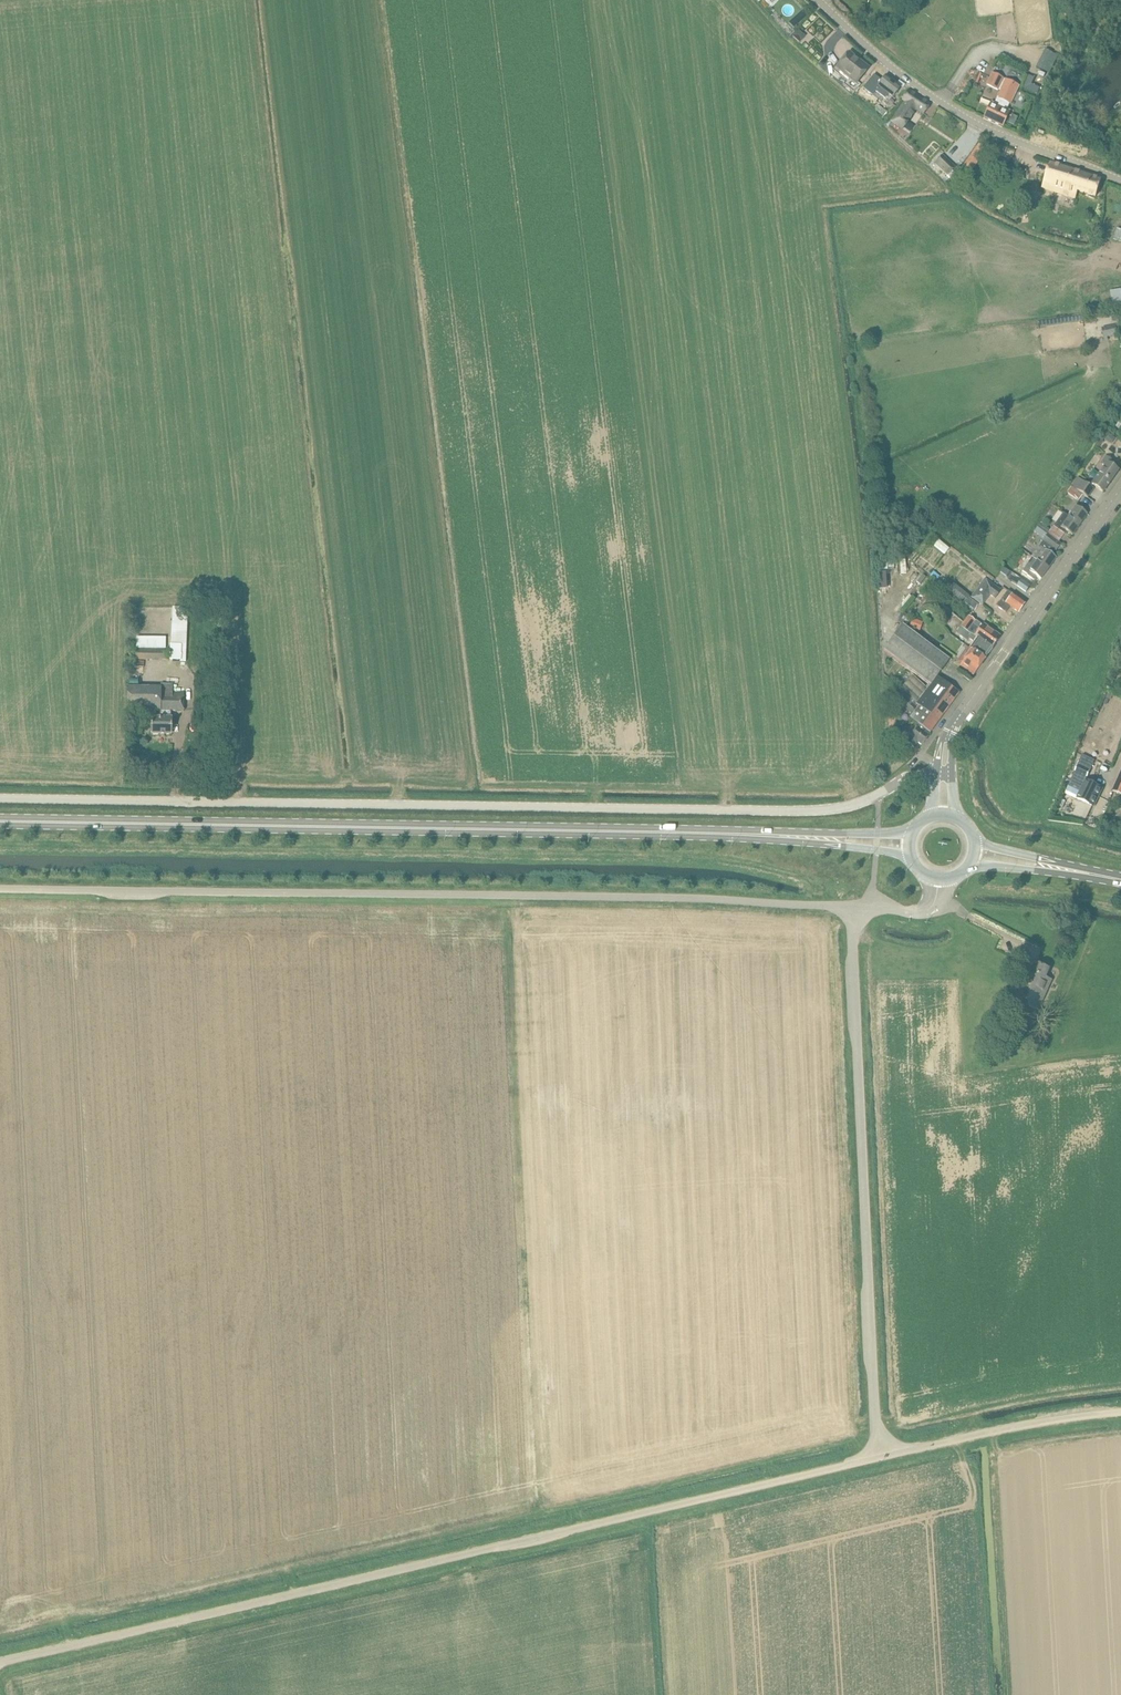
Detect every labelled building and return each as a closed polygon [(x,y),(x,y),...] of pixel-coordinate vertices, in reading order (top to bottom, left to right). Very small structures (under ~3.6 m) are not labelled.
[(789,19),(784,25),(791,31),(796,26),(789,19)] [(795,43),(810,36),(806,26),(791,33),(795,43)] [(1045,49),(1037,67),(1044,71),(1052,52),(1045,49)] [(848,54),(841,63),(836,69),(835,68),(834,68),(847,79),(842,85),(853,94),(860,86),(857,83),(862,77),(869,68),(861,62),(860,64),(848,54)] [(984,118),(1002,127),(1007,117),(1010,111),(1007,110),(1009,104),(1010,105),(1019,86),(1006,80),(992,73),(986,85),(1000,91),(995,104),(991,102),(988,108),(984,118)] [(875,91),(871,95),(880,102),(884,98),(885,99),(889,94),(893,97),(893,96),(900,88),(885,76),(878,84),(874,90),(875,91)] [(898,113),(891,123),(902,130),(909,120),(916,109),(923,114),(930,105),(909,91),(903,100),(905,102),(898,113)] [(987,150),(981,146),(978,144),(959,172),(968,178),(987,150)] [(945,174),(942,178),(946,182),(954,173),(952,171),(956,167),(942,155),(934,164),(945,174)] [(1051,163),(1048,174),(1043,188),(1075,198),(1077,191),(1096,197),(1098,190),(1101,180),(1051,163)] [(1102,328),(1105,342),(1108,341),(1108,338),(1114,337),(1115,340),(1118,339),(1117,333),(1120,332),(1120,312),(1111,314),(1113,321),(1117,320),(1120,320),(1117,324),(1116,325),(1102,328)] [(1110,435),(1105,440),(1111,445),(1115,439),(1110,435)] [(1091,485),(1093,486),(1102,493),(1118,471),(1109,464),(1111,461),(1106,457),(1101,464),(1105,466),(1091,485)] [(1072,486),(1077,489),(1088,497),(1095,488),(1083,480),(1083,481),(1078,477),(1072,486)] [(1068,492),(1078,500),(1082,494),(1072,487),(1068,492)] [(1069,518),(1079,525),(1087,514),(1076,506),(1069,518)] [(1079,525),(1069,518),(1063,514),(1048,535),(1055,541),(1058,543),(1066,532),(1072,536),(1079,525)] [(901,531),(895,537),(901,542),(906,536),(901,531)] [(1061,545),(1058,543),(1055,541),(1048,535),(1032,557),(1048,569),(1056,558),(1049,552),(1052,548),(1056,551),(1061,545)] [(939,540),(934,545),(945,554),(949,548),(939,540)] [(1041,580),(1048,569),(1032,557),(1022,572),(1034,580),(1037,577),(1041,580)] [(1004,568),(1000,573),(1007,578),(1011,573),(1004,568)] [(1020,579),(1016,586),(1025,592),(1030,585),(1020,579)] [(985,580),(973,598),(984,606),(991,596),(996,600),(1002,592),(985,580)] [(954,583),(948,590),(963,603),(969,596),(954,583)] [(915,588),(911,594),(923,603),(927,598),(915,588)] [(1009,592),(998,607),(1006,613),(1010,607),(1018,613),(1025,603),(1009,592)] [(901,624),(908,616),(903,612),(897,620),(901,624)] [(969,616),(961,628),(992,650),(1001,637),(992,630),(984,624),(980,629),(975,625),(977,622),(969,616)] [(913,619),(910,630),(919,634),(923,622),(913,619)] [(911,718),(918,724),(930,733),(939,721),(938,720),(958,693),(937,677),(949,661),(940,654),(903,626),(885,650),(931,686),(918,704),(920,707),(911,718)] [(971,649),(973,650),(985,659),(992,650),(961,628),(957,634),(968,642),(970,639),(976,643),(971,649)] [(166,649),(166,636),(137,637),(137,649),(166,649)] [(172,649),(136,650),(136,660),(172,659),(172,649)] [(973,650),(966,659),(962,656),(958,662),(962,664),(962,665),(966,667),(964,669),(973,676),(985,659),(973,650)] [(127,688),(127,699),(127,710),(160,711),(160,717),(151,717),(151,734),(172,735),(172,718),(171,718),(171,711),(184,711),(184,692),(173,692),(173,686),(160,685),(160,688),(127,688)] [(910,733),(909,734),(904,741),(914,748),(918,743),(922,745),(929,736),(928,736),(930,733),(918,724),(911,733),(910,733)] [(1083,756),(1072,781),(1083,786),(1094,761),(1083,756)] [(1120,795),(1120,773),(1113,791),(1120,795)] [(1102,789),(1099,787),(1088,782),(1079,799),(1094,806),(1102,789)] [(1037,964),(1020,1002),(1038,1010),(1052,980),(1045,978),(1049,969),(1037,964)]
